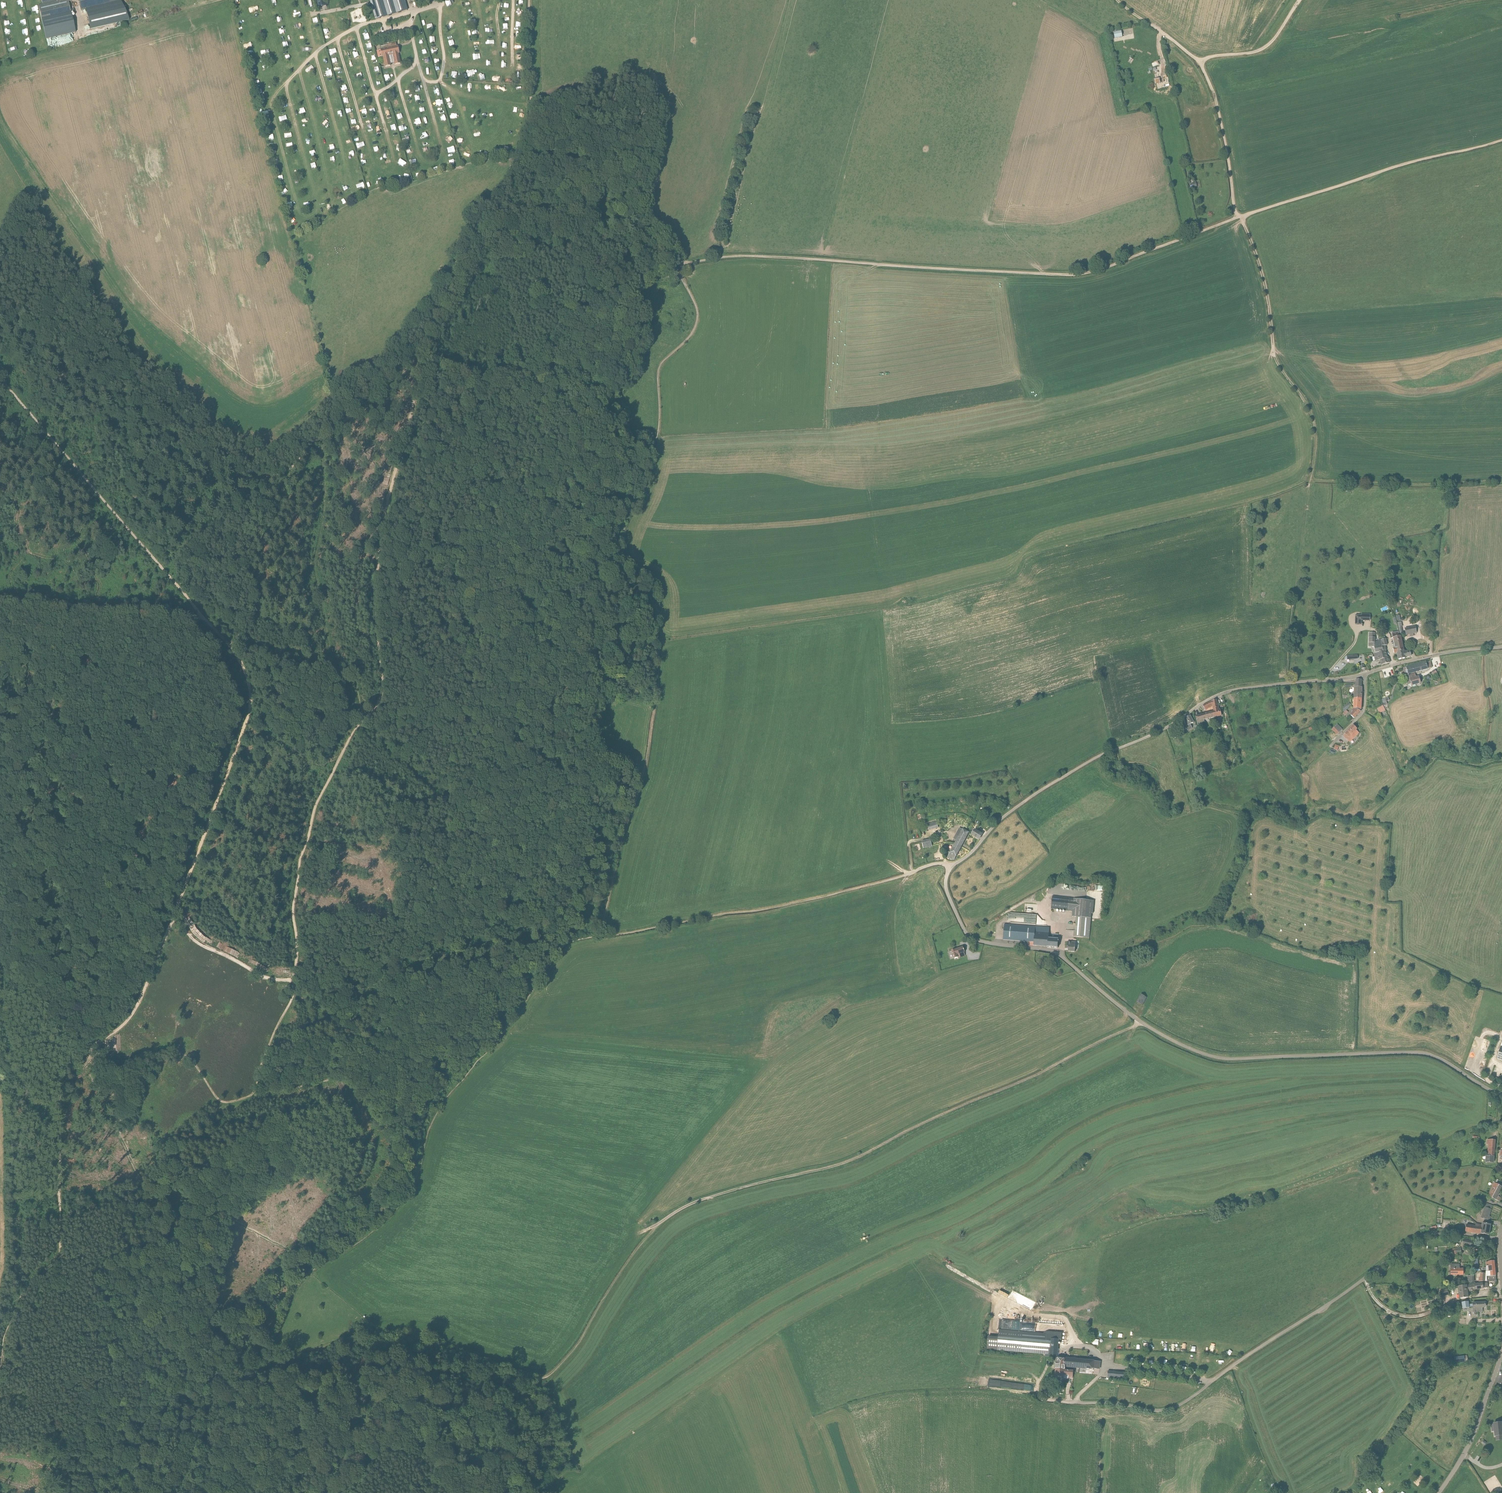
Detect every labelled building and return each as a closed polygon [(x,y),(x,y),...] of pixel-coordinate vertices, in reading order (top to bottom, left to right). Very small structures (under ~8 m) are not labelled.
[(41,18),(71,11),(68,0),(41,0),(42,4),(38,5),(41,18)] [(81,10),(86,9),(90,29),(124,21),(129,20),(121,1),(121,0),(79,0),(81,10)] [(375,19),(387,16),(408,10),(405,0),(370,0),(375,19)] [(75,32),(71,11),(41,18),(46,39),(75,32)] [(1115,38),(1122,37),(1121,30),(1113,31),(1115,38)] [(390,66),(390,64),(395,63),(395,65),(400,63),(398,53),(399,53),(398,46),(381,50),(382,57),(383,56),(385,67),(390,66)] [(1417,633),(1415,626),(1405,628),(1406,635),(1409,635),(1410,637),(1414,636),(1413,634),(1417,633)] [(1375,642),(1375,633),(1369,633),(1369,647),(1374,647),(1375,653),(1385,651),(1384,646),(1387,645),(1386,639),(1382,640),(1382,641),(1375,642)] [(1404,651),(1401,638),(1401,636),(1393,638),(1395,648),(1393,649),(1394,653),(1397,652),(1404,651)] [(1374,654),(1374,656),(1376,661),(1380,660),(1382,665),(1390,663),(1389,659),(1388,659),(1389,659),(1386,660),(1386,658),(1387,658),(1385,651),(1375,653),(1374,654)] [(1411,656),(1410,651),(1405,651),(1404,651),(1397,652),(1399,660),(1405,658),(1405,657),(1411,656)] [(1428,670),(1427,668),(1431,667),(1430,661),(1422,663),(1419,664),(1420,671),(1421,671),(1428,670)] [(1409,674),(1421,671),(1420,671),(1419,664),(1406,667),(1406,668),(1403,668),(1404,673),(1405,676),(1409,675),(1409,674)] [(1419,677),(1416,677),(1415,674),(1409,675),(1405,676),(1406,680),(1407,680),(1408,685),(1411,684),(1412,686),(1420,683),(1419,677)] [(1361,710),(1361,698),(1354,698),(1353,708),(1361,710)] [(1214,718),(1217,717),(1221,716),(1220,710),(1219,710),(1218,707),(1216,700),(1212,701),(1213,706),(1214,711),(1213,712),(1214,718)] [(1204,711),(1213,706),(1212,701),(1208,703),(1201,707),(1204,711)] [(1349,703),(1343,707),(1344,712),(1351,705),(1349,703)] [(1383,705),(1377,708),(1379,714),(1385,711),(1383,705)] [(1360,711),(1359,711),(1356,709),(1353,709),(1352,711),(1353,712),(1350,715),(1354,718),(1360,711)] [(1204,720),(1214,718),(1213,712),(1202,715),(1202,714),(1196,716),(1198,725),(1205,723),(1204,720)] [(1194,723),(1192,720),(1190,716),(1183,720),(1185,724),(1180,727),(1180,726),(1180,727),(1183,732),(1187,730),(1188,731),(1192,729),(1190,724),(1194,723)] [(1342,730),(1339,726),(1337,724),(1332,729),(1337,734),(1342,730)] [(1357,730),(1357,729),(1353,726),(1345,734),(1343,735),(1350,742),(1359,733),(1356,730),(1357,730)] [(938,828),(937,821),(927,824),(929,830),(938,828)] [(957,841),(956,841),(962,844),(968,832),(959,828),(954,839),(957,841)] [(975,830),(972,834),(979,839),(982,834),(975,830)] [(923,847),(932,846),(930,839),(922,841),(923,847)] [(954,860),(962,844),(956,841),(948,857),(954,860)] [(1073,937),(1089,938),(1091,914),(1093,914),(1094,901),(1074,898),(1052,896),(1051,909),(1072,911),(1072,917),(1076,917),(1075,930),(1074,930),(1073,937)] [(1049,938),(1049,928),(1004,924),(1003,939),(1034,942),(1034,946),(1048,947),(1048,938),(1049,938)] [(1058,948),(1058,939),(1049,938),(1048,938),(1048,947),(1058,948)] [(1075,952),(1076,942),(1067,941),(1067,948),(1068,948),(1068,951),(1075,952)] [(955,960),(954,959),(958,957),(958,958),(965,956),(964,952),(965,952),(963,947),(952,951),(948,953),(951,961),(955,960)] [(1142,1005),(1147,997),(1141,994),(1137,1002),(1142,1005)] [(1495,1140),(1490,1140),(1487,1140),(1486,1144),(1488,1145),(1487,1152),(1486,1152),(1485,1162),(1493,1163),(1495,1140)] [(1495,1199),(1501,1186),(1494,1183),(1488,1196),(1495,1199)] [(1481,1217),(1489,1220),(1490,1216),(1488,1216),(1490,1209),(1484,1207),(1481,1217)] [(1491,1225),(1486,1224),(1482,1223),(1482,1225),(1476,1224),(1482,1225),(1480,1234),(1481,1234),(1489,1235),(1491,1225)] [(1476,1233),(1480,1234),(1482,1225),(1476,1224),(1475,1226),(1467,1224),(1465,1231),(1472,1232),(1476,1233)] [(1485,1282),(1491,1281),(1496,1280),(1494,1261),(1489,1261),(1489,1262),(1487,1262),(1486,1266),(1485,1266),(1486,1272),(1488,1271),(1489,1276),(1486,1277),(1486,1273),(1480,1273),(1480,1277),(1478,1277),(1478,1281),(1485,1282)] [(1459,1269),(1459,1264),(1451,1264),(1450,1275),(1463,1275),(1463,1269),(1459,1269)] [(1487,1283),(1483,1283),(1483,1282),(1474,1283),(1467,1285),(1468,1291),(1475,1290),(1488,1288),(1487,1283)] [(1467,1291),(1468,1291),(1467,1285),(1457,1286),(1459,1299),(1468,1297),(1467,1291)] [(1476,1312),(1477,1312),(1482,1312),(1482,1307),(1485,1307),(1485,1302),(1473,1302),(1473,1304),(1473,1306),(1473,1312),(1474,1312),(1474,1314),(1476,1314),(1476,1312)] [(1061,1338),(1062,1332),(1044,1330),(1043,1332),(999,1329),(998,1336),(988,1335),(987,1349),(1045,1353),(1045,1355),(1049,1355),(1057,1356),(1059,1338),(1061,1338)] [(1062,1369),(1064,1358),(1057,1358),(1056,1359),(1053,1359),(1052,1361),(1054,1361),(1054,1363),(1056,1363),(1056,1368),(1062,1369)] [(1100,1361),(1094,1360),(1065,1358),(1064,1358),(1062,1369),(1065,1369),(1065,1367),(1079,1368),(1084,1369),(1084,1368),(1093,1369),(1093,1368),(1099,1369),(1100,1361)] [(1065,1369),(1062,1369),(1056,1368),(1055,1376),(1064,1377),(1064,1374),(1069,1375),(1069,1377),(1073,1378),(1073,1370),(1065,1369)] [(1501,1421),(1501,1419),(1494,1419),(1494,1420),(1492,1420),(1492,1426),(1494,1426),(1494,1431),(1501,1431),(1501,1428),(1501,1421)]
